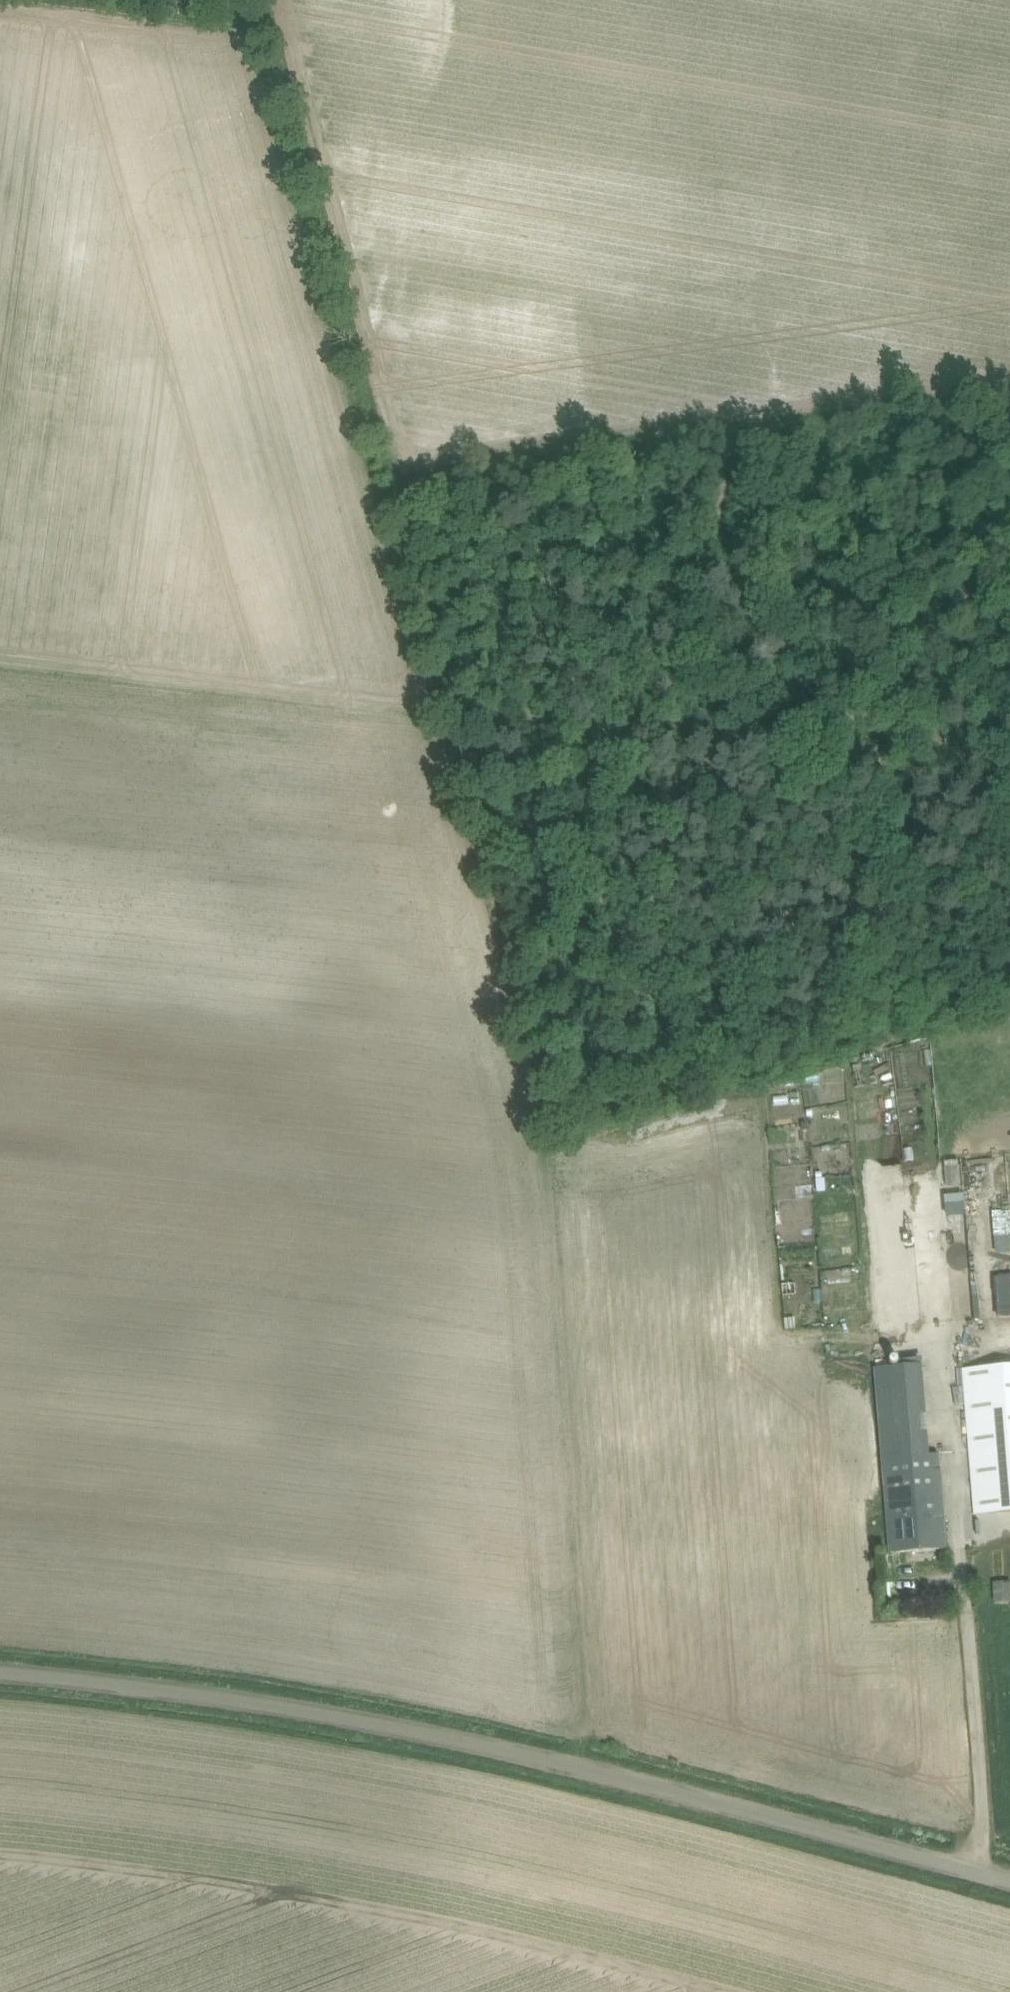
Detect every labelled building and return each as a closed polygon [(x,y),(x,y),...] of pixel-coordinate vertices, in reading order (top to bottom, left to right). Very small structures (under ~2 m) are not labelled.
[(965,1231),(946,1232),(947,1252),(966,1251),(965,1231)] [(796,1317),(785,1318),(787,1329),(796,1328),(796,1317)] [(921,1364),(876,1367),(891,1553),(947,1549),(939,1453),(938,1453),(938,1455),(928,1455),(921,1364)] [(1009,1511),(1009,1365),(965,1368),(976,1514),(1009,1511)] [(994,1581),(995,1601),(1009,1601),(1009,1581),(994,1581)]
